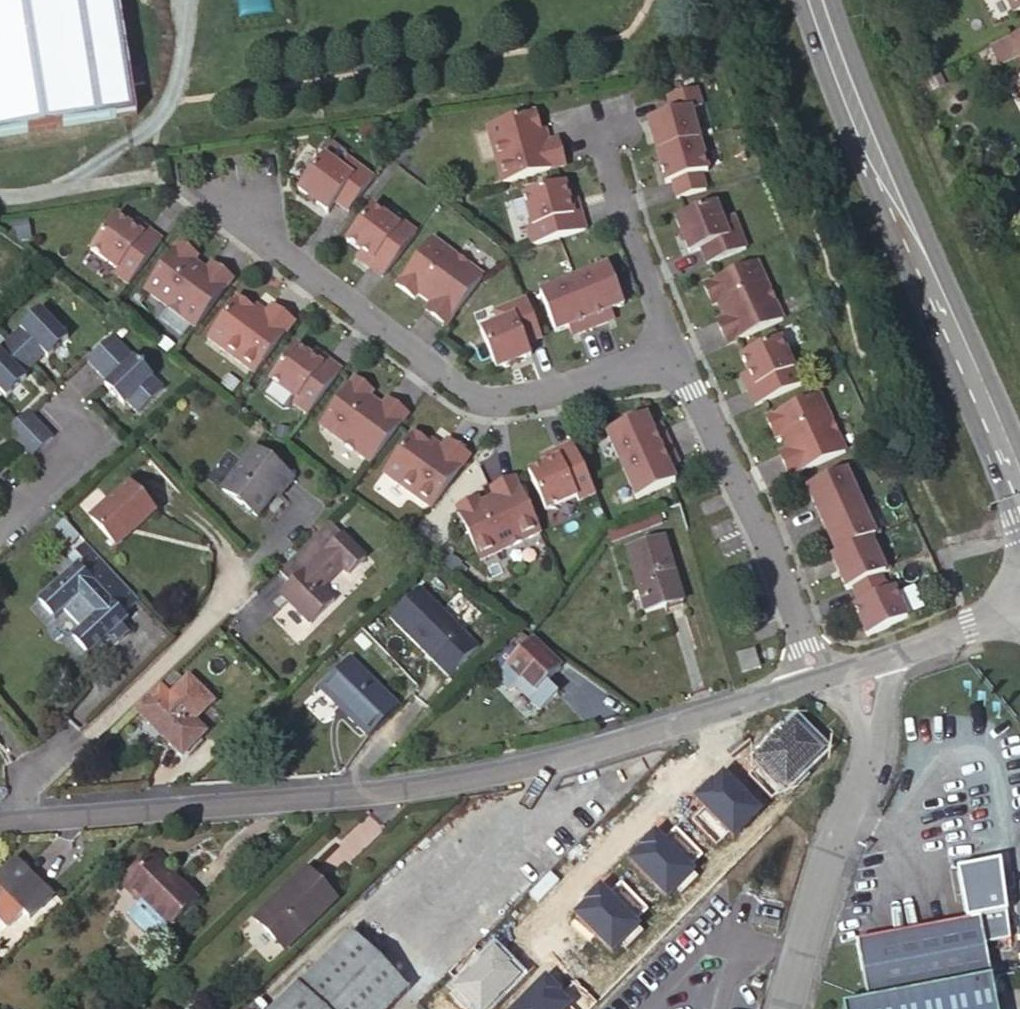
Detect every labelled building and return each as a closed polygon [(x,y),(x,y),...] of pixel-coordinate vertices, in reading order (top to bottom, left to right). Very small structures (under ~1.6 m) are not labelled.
[(116,0),(0,0),(0,136),(134,115),(116,0)] [(1015,20),(1019,17),(1019,0),(1003,0),(1015,20)] [(993,54),(1004,72),(1019,62),(1019,39),(1013,43),(993,54)] [(688,87),(660,96),(665,113),(641,120),(651,152),(683,142),(693,139),(683,108),(694,105),(688,87)] [(531,113),(483,126),(499,184),(561,167),(554,141),(545,143),(542,144),(538,130),(536,131),(531,113)] [(374,125),(359,128),(361,140),(376,138),(374,125)] [(667,181),(672,198),(701,189),(696,172),(702,170),(693,139),(683,142),(651,152),(661,183),(667,181)] [(320,156),(337,168),(344,159),(343,152),(331,143),(324,144),(317,153),(320,156)] [(332,202),(346,213),(371,180),(344,159),(337,168),(320,156),(295,189),(306,198),(312,203),(324,212),(332,202)] [(562,182),(521,192),(529,225),(525,226),(529,244),(582,231),(577,208),(569,210),(567,200),(562,182)] [(574,198),(567,200),(569,210),(577,208),(574,198)] [(710,202),(671,219),(677,232),(680,240),(686,253),(698,248),(704,264),(742,247),(729,216),(718,221),(710,202)] [(369,206),(344,240),(358,251),(366,257),(362,263),(366,266),(380,277),(413,234),(399,223),(396,227),(369,206)] [(127,229),(113,218),(88,253),(116,272),(113,276),(128,286),(159,242),(140,228),(136,235),(127,229)] [(132,223),(127,229),(136,235),(140,228),(132,223)] [(430,238),(394,284),(411,297),(415,293),(428,303),(433,307),(428,314),(443,326),(480,278),(430,238)] [(194,259),(176,246),(142,293),(195,330),(230,280),(215,270),(209,277),(204,273),(190,263),(194,259)] [(366,257),(358,251),(353,257),(362,263),(366,257)] [(750,260),(698,285),(708,305),(713,303),(721,318),(724,324),(715,327),(724,345),(779,318),(750,260)] [(606,265),(572,279),(591,327),(606,322),(602,312),(609,309),(622,304),(606,265)] [(209,266),(204,273),(209,277),(215,270),(209,266)] [(572,279),(538,292),(553,331),(566,326),(573,324),(577,333),(591,327),(572,279)] [(497,322),(478,330),(493,369),(506,364),(514,361),(527,355),(523,344),(538,338),(524,299),(493,311),(497,322)] [(249,311),(234,300),(205,341),(254,375),(291,323),(269,308),(264,315),(262,317),(250,309),(249,311)] [(428,303),(423,309),(428,314),(433,307),(428,303)] [(252,307),(250,309),(262,317),(264,315),(252,307)] [(609,309),(602,312),(606,322),(613,319),(609,309)] [(38,311),(7,340),(32,366),(42,356),(45,359),(65,340),(38,311)] [(713,322),(715,327),(724,324),(721,318),(713,322)] [(573,324),(566,326),(570,336),(577,333),(573,324)] [(110,337),(84,362),(105,384),(102,387),(121,406),(124,404),(135,415),(161,390),(110,337)] [(775,338),(738,356),(746,372),(750,381),(742,385),(753,406),(801,381),(793,365),(789,368),(775,338)] [(0,346),(0,395),(3,398),(23,379),(21,376),(32,366),(7,340),(0,346)] [(292,348),(268,382),(295,402),(292,405),(307,416),(339,372),(320,358),(316,364),(307,358),(292,348)] [(311,352),(307,358),(316,364),(320,358),(311,352)] [(746,372),(738,375),(742,385),(750,381),(746,372)] [(365,398),(369,393),(351,380),(317,427),(370,465),(405,415),(389,404),(384,412),(379,407),(365,398)] [(814,393),(762,418),(771,437),(777,435),(784,450),(787,457),(779,460),(787,477),(842,451),(814,393)] [(384,400),(379,407),(384,412),(389,404),(384,400)] [(26,411),(14,422),(39,448),(51,438),(26,411)] [(619,465),(666,443),(660,429),(650,434),(647,427),(641,414),(603,432),(619,465)] [(14,422),(3,433),(28,459),(39,448),(14,422)] [(657,422),(647,427),(650,434),(660,429),(657,422)] [(424,445),(409,435),(381,475),(430,509),(466,457),(444,441),(439,449),(437,451),(426,443),(424,445)] [(427,441),(426,443),(437,451),(439,449),(427,441)] [(570,443),(549,453),(552,460),(542,464),(526,471),(543,510),(573,496),(575,501),(592,493),(570,443)] [(666,443),(619,465),(635,499),(673,481),(667,468),(664,461),(673,457),(666,443)] [(292,477),(252,448),(222,490),(256,516),(274,492),(279,495),(292,477)] [(784,450),(776,454),(779,460),(787,457),(784,450)] [(539,457),(542,464),(552,460),(549,453),(539,457)] [(673,457),(664,461),(667,468),(676,464),(673,457)] [(803,486),(817,519),(856,502),(852,493),(857,491),(846,467),(803,486)] [(474,499),(454,508),(479,560),(537,532),(511,478),(494,486),(498,494),(492,497),(476,504),(474,499)] [(152,510),(126,482),(87,518),(113,545),(152,510)] [(488,489),(492,497),(498,494),(494,486),(488,489)] [(856,502),(817,519),(833,553),(866,538),(876,534),(865,510),(860,512),(856,502)] [(659,523),(655,512),(606,531),(611,541),(659,523)] [(367,554),(332,517),(281,567),(293,580),(286,586),(292,592),(287,596),(312,620),(335,597),(323,585),(345,565),(351,571),(367,554)] [(833,553),(827,555),(843,590),(849,587),(876,575),(886,570),(875,546),(871,549),(866,538),(833,553)] [(678,596),(662,539),(627,550),(645,612),(663,607),(662,602),(678,596)] [(136,601),(95,554),(79,569),(74,564),(34,600),(52,619),(68,605),(76,597),(93,615),(84,623),(69,637),(86,655),(125,620),(121,615),(136,601)] [(856,603),(850,605),(864,636),(903,619),(890,588),(884,591),(876,575),(849,587),(856,603)] [(282,590),(287,596),(292,592),(286,586),(282,590)] [(420,591),(389,621),(435,667),(465,637),(420,591)] [(76,597),(68,605),(84,623),(93,615),(76,597)] [(506,648),(509,650),(514,654),(510,659),(490,678),(506,693),(511,689),(535,712),(553,694),(542,683),(556,669),(542,654),(540,656),(518,635),(506,648)] [(514,654),(509,650),(505,655),(510,659),(514,654)] [(753,651),(735,655),(739,671),(757,667),(753,651)] [(497,657),(483,671),(490,678),(504,664),(497,657)] [(395,707),(349,660),(320,690),(337,708),(340,705),(347,711),(344,714),(366,737),(395,707)] [(179,677),(173,671),(157,686),(163,691),(179,677)] [(163,691),(157,686),(133,710),(179,757),(203,734),(191,721),(210,704),(186,679),(168,696),(163,691)] [(155,856),(151,860),(161,870),(166,867),(155,856)] [(5,927),(20,912),(27,920),(48,898),(12,860),(0,871),(0,922),(5,927)] [(161,870),(151,860),(118,891),(134,906),(161,935),(194,903),(161,870)] [(979,944),(974,919),(1001,914),(991,863),(947,872),(958,923),(846,946),(858,1003),(986,976),(979,944)] [(334,902),(304,870),(251,920),(281,951),(334,902)] [(134,906),(120,920),(147,948),(161,935),(134,906)] [(1001,914),(974,919),(979,944),(1006,939),(1001,914)] [(406,992),(349,933),(272,1008),(388,1008),(406,992)] [(986,976),(858,1003),(837,1007),(838,1008),(992,1008),(986,976)]
